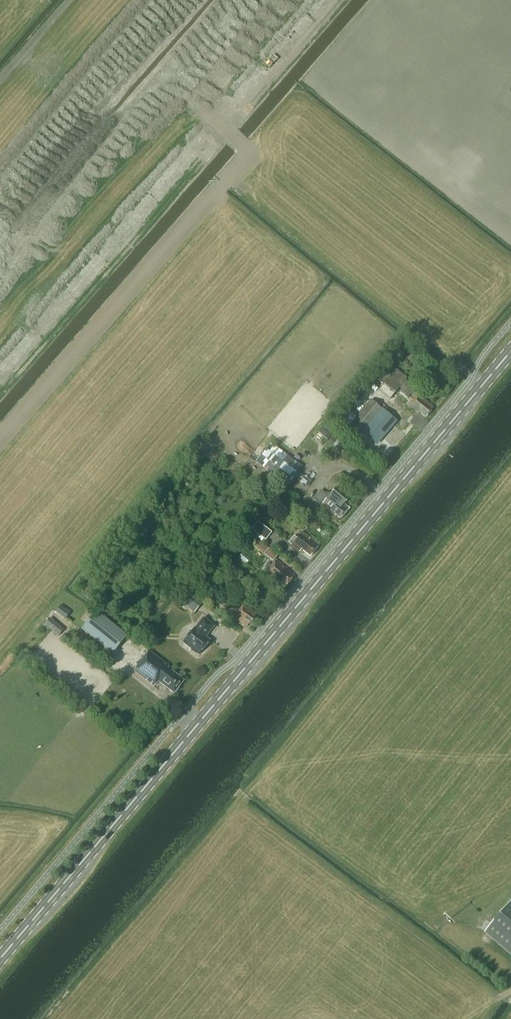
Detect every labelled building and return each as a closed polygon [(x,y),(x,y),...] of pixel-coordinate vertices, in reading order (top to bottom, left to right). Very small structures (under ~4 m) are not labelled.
[(383,385),(391,375),(383,369),(375,379),(383,385)] [(418,395),(415,391),(417,388),(406,380),(407,378),(396,369),(381,390),(391,398),(400,385),(403,388),(400,391),(409,398),(411,396),(415,399),(408,407),(414,412),(416,410),(426,418),(434,409),(418,395)] [(396,421),(370,400),(356,417),(350,412),(341,422),(347,427),(346,428),(357,438),(362,432),(376,444),(396,421)] [(298,473),(265,449),(255,462),(288,487),(295,478),(298,480),(302,476),(298,473)] [(336,488),(329,497),(321,491),(314,499),(321,505),(321,506),(330,514),(331,512),(340,519),(349,509),(344,505),(349,499),(336,488)] [(285,504),(282,508),(288,513),(291,508),(285,504)] [(271,532),(255,520),(250,526),(245,522),(242,527),(249,532),(252,529),(265,540),(271,532)] [(305,530),(311,522),(308,520),(302,528),(305,530)] [(302,549),(310,557),(319,546),(302,532),(297,538),(295,536),(288,544),(299,553),(302,549)] [(278,555),(259,541),(255,546),(264,553),(264,554),(273,561),(278,555)] [(277,561),(272,567),(269,564),(265,568),(269,571),(267,573),(275,581),(277,579),(286,587),(295,576),(277,561)] [(202,601),(188,590),(180,601),(194,612),(202,601)] [(229,607),(219,599),(214,606),(224,613),(229,607)] [(58,611),(69,618),(73,610),(63,604),(58,611)] [(248,626),(250,627),(256,619),(254,617),(256,615),(243,605),(233,618),(246,628),(248,626)] [(125,636),(94,611),(80,629),(111,653),(125,636)] [(62,629),(48,618),(43,624),(57,635),(62,629)] [(199,654),(210,641),(205,637),(213,626),(203,618),(195,629),(194,628),(183,642),(192,649),(191,650),(196,654),(197,653),(199,654)] [(159,683),(173,694),(183,682),(171,673),(173,671),(150,652),(134,672),(154,688),(159,683)] [(485,932),(510,954),(510,902),(485,932)]
